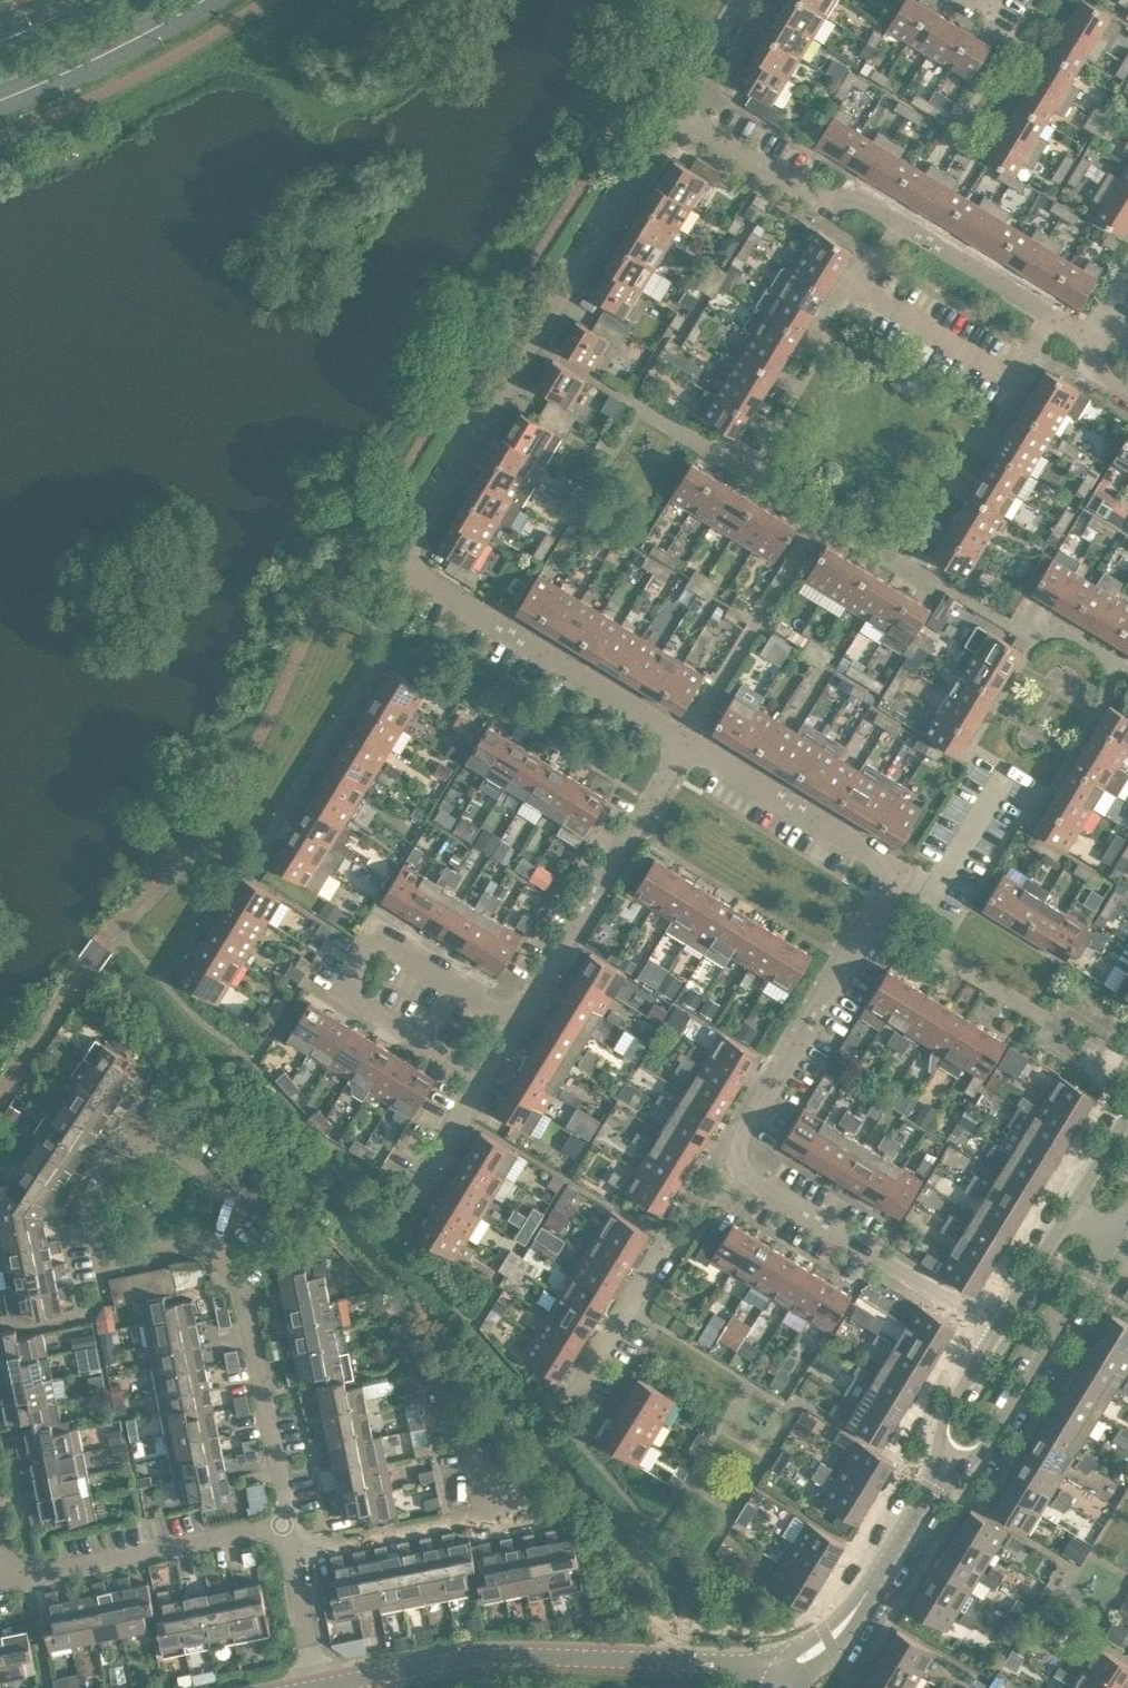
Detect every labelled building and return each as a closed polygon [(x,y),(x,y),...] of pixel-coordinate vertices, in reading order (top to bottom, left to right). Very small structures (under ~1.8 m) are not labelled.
[(801,0),(787,0),(778,14),(814,36),(826,15),(801,0)] [(826,15),(835,0),(801,0),(826,15)] [(888,27),(909,40),(930,7),(919,0),(904,0),(888,27)] [(1085,0),(1081,0),(1066,25),(1105,49),(1113,36),(1103,29),(1111,16),(1085,0)] [(930,53),(950,19),(930,7),(909,40),(930,53)] [(814,36),(778,14),(766,35),(801,56),(814,36)] [(950,19),(930,53),(950,65),(971,32),(950,19)] [(1086,57),(1097,63),(1105,49),(1066,25),(1050,52),(1079,69),(1086,57)] [(884,34),(875,28),(868,40),(877,45),(884,34)] [(972,78),(992,45),(971,32),(950,65),(972,78)] [(753,56),(755,58),(756,57),(789,77),(801,56),(766,35),(753,56)] [(877,45),(868,40),(860,53),(869,58),(877,45)] [(1081,88),(1071,82),(1079,69),(1050,52),(1034,78),(1073,102),(1081,88)] [(782,110),(772,104),(789,77),(756,57),(755,58),(739,83),(754,93),(746,105),(774,122),(782,110)] [(834,58),(826,71),(843,81),(850,67),(834,58)] [(1124,78),(1127,73),(1127,63),(1123,60),(1116,73),(1124,78)] [(867,62),(861,70),(870,76),(876,67),(867,62)] [(876,67),(870,76),(883,83),(888,75),(876,67)] [(843,81),(852,86),(854,83),(859,75),(850,69),(843,81)] [(866,91),(871,82),(859,75),(854,83),(866,91)] [(895,91),(900,82),(888,75),(883,83),(895,91)] [(1054,109),(1065,115),(1073,102),(1034,78),(1018,104),(1047,122),(1054,109)] [(835,94),(844,99),(852,86),(843,81),(835,94)] [(936,116),(947,98),(935,90),(929,100),(924,109),(936,116)] [(917,92),(911,101),(924,109),(929,100),(917,92)] [(900,100),(894,108),(907,116),(912,107),(900,100)] [(1099,101),(1091,113),(1100,118),(1107,106),(1099,101)] [(1049,141),(1039,134),(1047,122),(1018,104),(1002,130),(1041,154),(1049,141)] [(854,114),(840,106),(816,145),(843,161),(861,132),(848,125),(854,114)] [(1107,106),(1100,118),(1108,123),(1116,111),(1107,106)] [(919,124),(924,115),(912,107),(907,116),(919,124)] [(1091,113),(1084,126),(1092,131),(1100,118),(1091,113)] [(1092,131),(1101,136),(1108,123),(1100,118),(1092,131)] [(879,130),(873,140),(861,132),(843,161),(869,177),(893,138),(879,130)] [(985,157),(1003,168),(1014,175),(1022,162),(1032,168),(1041,154),(1002,130),(985,157)] [(952,132),(947,141),(959,148),(965,139),(952,132)] [(900,157),(907,147),(893,138),(869,177),(896,193),(913,165),(900,157)] [(972,156),(977,147),(965,139),(959,148),(972,156)] [(1076,158),(1067,153),(1059,166),(1068,171),(1076,158)] [(1092,161),(1083,156),(1075,168),(1084,174),(1092,161)] [(698,157),(691,169),(675,160),(660,185),(659,187),(692,207),(709,180),(718,186),(726,173),(698,157)] [(932,162),(926,172),(913,165),(896,193),(922,209),(946,170),(932,162)] [(1110,171),(1101,184),(1127,201),(1127,165),(1127,164),(1120,177),(1110,171)] [(1052,178),(1060,183),(1068,171),(1059,166),(1052,178)] [(1003,168),(997,177),(1010,185),(1015,176),(1014,175),(1003,168)] [(1068,181),(1076,186),(1084,174),(1075,168),(1068,181)] [(953,189),(960,179),(946,170),(922,209),(948,226),(966,197),(953,189)] [(1022,192),(1027,183),(1015,176),(1010,185),(1022,192)] [(660,185),(657,184),(644,206),(680,228),(692,207),(659,187),(660,185)] [(1103,204),(1095,218),(1124,235),(1127,229),(1127,201),(1101,184),(1093,198),(1103,204)] [(770,201),(758,193),(752,202),(765,209),(770,201)] [(985,195),(979,205),(966,197),(948,226),(975,242),(999,203),(985,195)] [(1055,200),(1050,209),(1062,217),(1068,208),(1055,200)] [(1006,221),(1012,211),(999,203),(975,242),(1001,258),(1018,229),(1006,221)] [(752,205),(746,214),(759,222),(765,213),(752,205)] [(680,228),(644,206),(632,226),(667,248),(680,228)] [(1075,224),(1080,215),(1068,208),(1062,217),(1075,224)] [(736,216),(728,229),(737,234),(744,221),(736,216)] [(667,248),(632,226),(619,247),(654,269),(667,248)] [(1037,227),(1031,237),(1018,229),(1001,258),(1027,274),(1051,235),(1037,227)] [(761,235),(752,230),(745,242),(754,248),(761,235)] [(852,250),(819,230),(806,251),(839,272),(852,250)] [(1102,242),(1115,250),(1120,241),(1108,233),(1102,242)] [(1058,254),(1065,243),(1051,235),(1027,274),(1053,290),(1071,261),(1058,254)] [(725,238),(718,250),(730,258),(741,240),(734,236),(725,238)] [(737,255),(746,260),(754,248),(745,242),(737,255)] [(606,268),(608,270),(609,269),(642,289),(654,269),(619,247),(606,268)] [(839,272),(806,251),(793,272),(826,292),(839,272)] [(1090,259),(1083,269),(1071,261),(1053,290),(1080,306),(1104,268),(1090,259)] [(712,262),(705,274),(713,279),(721,267),(712,262)] [(826,292),(793,272),(784,266),(771,287),(814,313),(826,292)] [(721,267),(713,279),(722,284),(729,272),(721,267)] [(635,322),(625,316),(642,289),(609,269),(608,270),(592,295),(607,305),(600,317),(628,334),(635,322)] [(705,274),(697,287),(706,292),(713,279),(705,274)] [(706,292),(714,297),(722,284),(713,279),(706,292)] [(814,313),(771,287),(769,285),(757,306),(801,333),(814,313)] [(687,289),(680,301),(692,308),(699,296),(687,289)] [(801,333),(757,306),(744,327),(755,334),(789,354),(801,333)] [(687,316),(678,311),(670,323),(679,329),(687,316)] [(694,324),(703,330),(711,317),(702,312),(694,324)] [(560,348),(594,368),(611,340),(620,346),(628,334),(600,317),(592,329),(577,320),(560,348)] [(687,337),(696,342),(703,330),(694,324),(687,337)] [(789,354),(755,334),(743,354),(776,375),(789,354)] [(664,346),(676,354),(682,345),(669,338),(664,346)] [(934,348),(923,341),(913,356),(925,363),(934,348)] [(776,375),(743,354),(730,375),(763,395),(776,375)] [(537,387),(552,396),(544,408),(572,425),(579,413),(570,407),(587,379),(554,359),(537,387)] [(1091,397),(1047,369),(1034,390),(1067,411),(1078,418),(1091,397)] [(656,387),(662,378),(649,371),(644,380),(656,387)] [(763,395),(730,375),(718,395),(751,416),(763,395)] [(693,410),(738,437),(751,416),(718,395),(706,389),(693,410)] [(1067,411),(1034,390),(1021,411),(1054,431),(1067,411)] [(522,411),(506,437),(505,438),(539,458),(546,463),(563,436),(565,437),(572,425),(544,408),(537,420),(522,411)] [(1054,431),(1021,411),(1009,432),(1042,452),(1054,431)] [(1121,427),(1114,440),(1122,445),(1127,436),(1127,432),(1121,427)] [(996,452),(1029,472),(1042,452),(1009,432),(996,452)] [(506,437),(504,436),(490,457),(526,479),(539,458),(505,438),(506,437)] [(1115,457),(1114,459),(1127,468),(1127,436),(1122,445),(1115,457)] [(1106,452),(1115,457),(1122,445),(1114,440),(1106,452)] [(1029,472),(996,452),(983,473),(1016,493),(1029,472)] [(536,485),(526,479),(490,457),(478,478),(523,505),(536,485)] [(693,462),(671,497),(692,510),(714,475),(693,462)] [(1101,471),(1092,466),(1084,478),(1093,484),(1101,471)] [(971,494),(1004,514),(1016,493),(983,473),(971,494)] [(714,475),(692,510),(713,523),(734,487),(714,475)] [(465,498),(501,520),(511,526),(523,505),(478,478),(465,498)] [(1077,490),(1086,496),(1093,484),(1084,478),(1077,490)] [(573,492),(585,499),(590,490),(578,483),(573,492)] [(734,487),(713,523),(733,536),(755,500),(734,487)] [(1108,517),(1113,508),(1099,500),(1102,496),(1094,491),(1087,504),(1108,517)] [(843,501),(828,492),(821,505),(835,513),(843,501)] [(1004,514),(971,494),(958,514),(991,535),(1004,514)] [(488,541),(501,520),(465,498),(452,520),(454,521),(455,520),(488,541)] [(755,500),(733,536),(754,548),(775,512),(755,500)] [(564,505),(559,514),(571,522),(577,513),(564,505)] [(1075,512),(1067,507),(1059,520),(1068,525),(1075,512)] [(1127,529),(1127,517),(1113,508),(1108,517),(1127,529)] [(775,561),(797,525),(775,512),(754,548),(775,561)] [(584,529),(589,520),(577,513),(571,522),(584,529)] [(1093,513),(1088,522),(1100,529),(1105,521),(1093,513)] [(946,535),(979,555),(991,535),(958,514),(946,535)] [(472,568),(488,541),(455,520),(454,521),(439,547),(453,556),(446,569),(474,586),(481,574),(472,568)] [(1052,532),(1060,537),(1068,525),(1059,520),(1052,532)] [(1112,537),(1118,528),(1105,521),(1100,529),(1112,537)] [(606,531),(601,540),(613,547),(618,538),(606,531)] [(556,537),(547,532),(540,544),(549,549),(556,537)] [(933,556),(973,581),(986,560),(979,555),(946,535),(933,556)] [(626,555),(631,546),(618,538),(613,547),(626,555)] [(655,543),(650,552),(662,559),(668,551),(655,543)] [(532,556),(541,561),(549,549),(540,544),(532,556)] [(827,544),(805,580),(827,593),(848,557),(827,544)] [(674,567),(680,558),(668,551),(662,559),(674,567)] [(1054,556),(1050,554),(1045,551),(1038,564),(1046,569),(1054,558),(1054,556)] [(647,556),(642,565),(654,572),(660,564),(647,556)] [(847,605),(869,570),(848,557),(827,593),(847,605)] [(1034,589),(1033,591),(1054,604),(1075,571),(1054,558),(1046,569),(1039,581),(1034,589)] [(667,580),(672,571),(660,564),(654,572),(667,580)] [(1030,576),(1039,581),(1046,569),(1038,564),(1031,575),(1030,576)] [(696,568),(691,577),(703,584),(709,576),(696,568)] [(868,618),(889,582),(869,570),(847,605),(868,618)] [(1075,616),(1095,583),(1075,571),(1054,604),(1075,616)] [(539,574),(518,609),(539,622),(561,587),(539,574)] [(1029,574),(1023,582),(1034,589),(1039,581),(1030,576),(1031,575),(1029,574)] [(703,584),(716,592),(721,583),(709,576),(703,584)] [(691,577),(686,585),(698,593),(703,584),(691,577)] [(888,630),(910,595),(889,582),(868,618),(888,630)] [(1095,629),(1116,596),(1095,583),(1075,616),(1095,629)] [(698,593),(710,600),(716,592),(703,584),(698,593)] [(560,635),(581,600),(561,587),(539,622),(560,635)] [(1017,608),(1025,596),(1016,590),(1008,603),(1017,608)] [(948,592),(942,602),(941,601),(934,614),(942,619),(950,606),(953,608),(958,599),(948,592)] [(750,601),(738,594),(732,602),(745,610),(750,601)] [(919,628),(931,608),(910,595),(888,630),(883,639),(904,652),(911,640),(919,628)] [(1127,622),(1127,603),(1116,596),(1095,629),(1116,641),(1127,622)] [(580,647),(601,612),(581,600),(560,635),(580,647)] [(742,614),(730,606),(724,615),(737,623),(742,614)] [(600,660),(622,625),(601,612),(580,647),(600,660)] [(793,627),(781,620),(776,628),(788,636),(793,627)] [(1116,641),(1127,649),(1127,622),(1116,641)] [(621,672),(642,638),(622,625),(600,660),(621,672)] [(928,633),(923,630),(919,628),(911,640),(920,645),(928,633)] [(1023,651),(989,630),(976,651),(1010,672),(1023,651)] [(774,633),(762,652),(782,664),(793,645),(774,633)] [(700,634),(687,656),(696,661),(709,638),(700,634)] [(642,685),(663,650),(642,638),(621,672),(642,685)] [(817,654),(822,645),(810,638),(805,646),(817,654)] [(920,645),(911,640),(904,652),(913,658),(920,645)] [(817,654),(818,654),(830,661),(835,653),(822,645),(817,654)] [(812,663),(818,654),(817,654),(805,646),(800,655),(812,663)] [(662,697),(683,663),(663,650),(642,685),(662,697)] [(1010,672),(976,651),(963,672),(997,692),(1010,672)] [(818,654),(812,663),(824,670),(830,661),(818,654)] [(683,710),(689,701),(705,676),(683,663),(662,697),(683,710)] [(851,663),(846,671),(858,679),(864,670),(851,663)] [(428,688),(392,666),(379,687),(416,709),(428,688)] [(864,670),(858,679),(870,686),(876,678),(864,670)] [(906,677),(898,671),(890,684),(899,689),(906,677)] [(951,692),(985,713),(997,692),(963,672),(951,692)] [(843,676),(838,684),(851,692),(856,683),(843,676)] [(743,682),(714,729),(735,742),(757,707),(764,695),(743,682)] [(863,699),(868,691),(856,683),(851,692),(863,699)] [(883,696),(891,701),(899,689),(890,684),(883,696)] [(367,706),(404,728),(416,709),(379,687),(367,706)] [(985,713),(951,692),(938,713),(972,733),(985,713)] [(1111,705),(1098,726),(1127,744),(1127,715),(1111,705)] [(356,725),(392,747),(404,728),(367,706),(356,725)] [(756,755),(778,719),(757,707),(735,742),(756,755)] [(879,711),(873,720),(886,728),(891,719),(879,711)] [(925,734),(959,755),(972,733),(938,713),(925,734)] [(461,714),(453,726),(473,739),(481,726),(461,714)] [(776,767),(798,732),(778,719),(756,755),(776,767)] [(898,735),(903,726),(891,719),(886,728),(898,735)] [(344,745),(380,767),(392,747),(356,725),(344,745)] [(489,725),(467,762),(487,774),(509,738),(489,725)] [(1118,767),(1127,751),(1127,744),(1098,726),(1085,746),(1118,767)] [(797,780),(819,744),(798,732),(776,767),(797,780)] [(920,736),(914,745),(927,753),(932,744),(920,736)] [(509,738),(487,774),(506,786),(529,750),(509,738)] [(459,762),(468,747),(457,741),(448,755),(459,762)] [(818,792),(839,757),(819,744),(797,780),(818,792)] [(939,760),(944,751),(932,744),(927,753),(939,760)] [(332,765),(368,787),(380,767),(344,745),(332,765)] [(1106,787),(1117,794),(1127,776),(1127,772),(1118,767),(1085,746),(1073,767),(1106,787)] [(529,750),(506,786),(526,798),(548,762),(529,750)] [(838,805),(860,770),(839,757),(818,792),(838,805)] [(442,761),(435,772),(447,779),(454,768),(442,761)] [(402,769),(389,762),(385,770),(397,777),(402,769)] [(548,762),(526,798),(545,810),(567,773),(548,762)] [(367,799),(362,796),(368,787),(332,765),(319,785),(356,807),(360,810),(373,817),(378,809),(366,802),(367,799)] [(1106,787),(1073,767),(1060,787),(1093,808),(1106,787)] [(380,778),(392,785),(397,777),(385,770),(380,778)] [(859,818),(881,782),(860,770),(838,805),(859,818)] [(567,773),(545,810),(565,822),(587,785),(567,773)] [(880,830),(901,795),(881,782),(859,818),(880,830)] [(319,785),(307,804),(344,826),(356,807),(319,785)] [(578,846),(607,798),(587,785),(565,822),(558,833),(578,846)] [(1093,808),(1060,787),(1047,808),(1081,828),(1093,808)] [(504,808),(512,795),(504,790),(496,803),(504,808)] [(901,843),(923,808),(901,795),(880,830),(901,843)] [(307,804),(296,823),(348,855),(349,856),(354,848),(346,843),(353,832),(344,826),(307,804)] [(458,818),(442,808),(436,819),(452,828),(458,818)] [(1035,829),(1068,849),(1081,828),(1047,808),(1035,829)] [(360,810),(355,818),(368,825),(371,819),(373,817),(360,810)] [(296,823),(284,843),(320,865),(331,872),(336,875),(348,855),(296,823)] [(492,853),(502,837),(486,827),(475,843),(492,853)] [(1126,838),(1117,833),(1109,845),(1118,851),(1126,838)] [(1038,837),(1033,846),(1045,853),(1051,845),(1038,837)] [(493,855),(507,864),(516,848),(502,840),(493,855)] [(284,843),(271,863),(319,892),(331,872),(320,865),(284,843)] [(408,858),(417,864),(425,851),(415,845),(408,858)] [(1058,861),(1063,852),(1051,845),(1045,853),(1058,861)] [(1102,858),(1110,863),(1118,851),(1109,845),(1102,858)] [(1124,871),(1127,864),(1127,856),(1123,853),(1115,865),(1124,871)] [(521,860),(517,868),(529,875),(530,876),(536,865),(523,857),(521,860)] [(655,858),(633,895),(654,907),(676,871),(655,858)] [(1079,862),(1074,871),(1087,878),(1092,870),(1079,862)] [(405,863),(383,899),(403,911),(425,875),(405,863)] [(539,863),(530,878),(546,888),(555,873),(539,863)] [(447,865),(440,878),(448,882),(455,870),(447,865)] [(456,887),(463,875),(455,870),(448,882),(456,887)] [(1099,886),(1104,877),(1092,870),(1087,878),(1099,886)] [(676,871),(654,907),(673,919),(695,883),(676,871)] [(1004,874),(984,907),(1005,920),(1025,887),(1004,874)] [(425,875),(403,911),(423,923),(445,887),(425,875)] [(282,899),(245,876),(231,897),(269,920),(282,899)] [(1026,932),(1046,899),(1050,892),(1030,879),(1025,887),(1005,920),(1026,932)] [(502,883),(495,894),(502,898),(509,887),(502,883)] [(695,883),(673,919),(667,929),(687,940),(715,895),(695,883)] [(445,887),(423,923),(442,935),(464,899),(445,887)] [(1093,888),(1085,902),(1097,909),(1105,895),(1093,888)] [(1124,893),(1116,888),(1108,900),(1117,906),(1124,893)] [(486,889),(478,901),(486,906),(494,893),(486,889)] [(494,911),(502,898),(495,894),(494,893),(486,906),(494,911)] [(715,895),(687,940),(706,952),(734,906),(715,895)] [(219,918),(256,941),(269,920),(231,897),(219,918)] [(464,899),(442,935),(461,947),(484,911),(464,899)] [(1046,945),(1066,912),(1046,899),(1026,932),(1046,945)] [(324,913),(336,920),(344,908),(332,900),(324,913)] [(1101,913),(1109,918),(1117,906),(1108,900),(1101,913)] [(734,906),(706,952),(725,964),(731,955),(754,918),(734,906)] [(484,911),(461,947),(481,959),(503,922),(484,911)] [(525,912),(517,925),(526,930),(534,918),(525,912)] [(1087,926),(1088,925),(1066,912),(1046,945),(1067,958),(1071,951),(1079,939),(1087,926)] [(206,939),(243,961),(256,941),(219,918),(206,939)] [(754,918),(731,955),(751,966),(773,930),(754,918)] [(316,919),(311,926),(317,930),(316,933),(326,939),(332,929),(316,919)] [(501,971),(523,935),(503,922),(481,959),(501,971)] [(1095,932),(1087,926),(1079,939),(1088,944),(1095,932)] [(773,930),(751,966),(770,978),(792,942),(773,930)] [(194,959),(231,982),(243,961),(206,939),(194,959)] [(1071,951),(1080,957),(1088,944),(1079,939),(1071,951)] [(791,991),(813,955),(792,942),(770,978),(791,991)] [(614,949),(610,954),(608,958),(619,964),(624,955),(614,949)] [(628,974),(591,952),(579,973),(615,995),(628,974)] [(312,962),(302,955),(296,965),(306,971),(312,962)] [(631,972),(637,963),(624,955),(619,964),(631,972)] [(180,981),(218,1004),(231,982),(194,959),(180,981)] [(653,960),(642,977),(658,988),(668,970),(653,960)] [(290,975),(300,981),(306,971),(296,965),(290,975)] [(671,996),(682,979),(668,970),(658,988),(671,996)] [(889,970),(861,1015),(881,1028),(887,1018),(909,982),(889,970)] [(1115,990),(1127,998),(1127,970),(1115,990)] [(748,988),(756,976),(748,971),(740,983),(748,988)] [(615,995),(579,973),(567,992),(603,1014),(615,995)] [(906,1030),(928,994),(909,982),(887,1018),(906,1030)] [(696,1007),(704,993),(693,986),(684,1000),(696,1007)] [(603,1014),(567,992),(555,1012),(591,1034),(603,1014)] [(926,1042),(948,1006),(928,994),(906,1030),(926,1042)] [(300,995),(290,1011),(301,1018),(311,1001),(300,995)] [(709,995),(700,1010),(712,1017),(721,1002),(709,995)] [(287,1003),(277,996),(271,1006),(281,1012),(287,1003)] [(311,1001),(301,1018),(290,1011),(275,1036),(286,1043),(288,1039),(310,1052),(332,1015),(311,1001)] [(668,1009),(655,1001),(648,1013),(660,1021),(668,1009)] [(680,1028),(689,1012),(677,1005),(667,1020),(680,1028)] [(265,1016),(275,1022),(281,1012),(271,1006),(265,1016)] [(935,1071),(945,1054),(967,1018),(948,1006),(926,1042),(937,1049),(927,1066),(935,1071)] [(625,1017),(613,1009),(608,1017),(620,1025),(625,1017)] [(591,1034),(555,1012),(543,1031),(579,1053),(591,1034)] [(332,1015),(310,1052),(330,1064),(353,1027),(332,1015)] [(964,1066),(987,1029),(967,1018),(945,1054),(964,1066)] [(738,1033),(751,1042),(758,1031),(744,1023),(738,1033)] [(353,1027),(330,1064),(351,1077),(373,1040),(353,1027)] [(965,1090),(975,1095),(1007,1042),(987,1029),(964,1066),(976,1073),(965,1090)] [(896,1030),(888,1042),(896,1047),(904,1035),(896,1030)] [(579,1053),(543,1031),(531,1050),(568,1073),(579,1053)] [(119,1032),(113,1040),(124,1050),(131,1042),(119,1032)] [(758,1054),(722,1032),(710,1053),(746,1075),(758,1054)] [(635,1034),(624,1053),(636,1061),(648,1042),(635,1034)] [(904,1052),(912,1040),(904,1035),(896,1047),(904,1052)] [(123,1094),(125,1092),(131,1082),(141,1089),(147,1080),(137,1073),(135,1074),(125,1068),(130,1060),(97,1038),(84,1057),(106,1072),(101,1079),(123,1094)] [(373,1040),(351,1077),(348,1081),(354,1084),(352,1086),(354,1092),(365,1099),(371,1089),(394,1052),(373,1040)] [(1031,1057),(1012,1045),(1000,1064),(1019,1076),(1031,1057)] [(54,1064),(60,1054),(48,1046),(42,1056),(54,1064)] [(601,1056),(589,1048),(584,1056),(597,1064),(601,1056)] [(568,1073),(531,1050),(519,1070),(556,1092),(568,1073)] [(829,1067),(843,1075),(853,1060),(839,1051),(829,1067)] [(371,1089),(392,1102),(414,1065),(394,1052),(371,1089)] [(746,1075),(710,1053),(698,1072),(734,1094),(746,1075)] [(698,1061),(685,1054),(681,1062),(693,1069),(698,1061)] [(579,1064),(592,1071),(597,1064),(584,1056),(579,1064)] [(118,1101),(129,1108),(135,1099),(125,1092),(123,1094),(101,1079),(106,1072),(84,1057),(71,1076),(80,1081),(94,1091),(88,1098),(111,1113),(112,1111),(118,1101)] [(676,1070),(688,1077),(693,1069),(681,1062),(676,1070)] [(1050,1080),(1055,1071),(1043,1064),(1037,1073),(1050,1080)] [(408,1125),(436,1077),(414,1065),(392,1102),(389,1106),(395,1109),(393,1111),(395,1117),(408,1125)] [(556,1092),(519,1070),(508,1089),(544,1111),(556,1092)] [(286,1071),(277,1079),(284,1087),(293,1079),(286,1071)] [(686,1092),(722,1114),(734,1094),(698,1072),(686,1092)] [(1096,1096),(1060,1074),(1047,1095),(1084,1117),(1096,1096)] [(292,1096),(301,1088),(293,1079),(284,1087),(292,1096)] [(116,1127),(122,1118),(112,1111),(111,1113),(88,1098),(94,1091),(80,1081),(67,1100),(81,1110),(76,1117),(98,1132),(99,1130),(106,1120),(116,1127)] [(625,1083),(618,1094),(630,1101),(637,1090),(625,1083)] [(912,1094),(899,1086),(889,1102),(902,1110),(912,1094)] [(578,1094),(565,1087),(560,1095),(573,1102),(578,1094)] [(495,1110),(539,1136),(551,1116),(544,1111),(508,1089),(495,1110)] [(817,1108),(824,1095),(815,1090),(808,1102),(817,1108)] [(722,1114),(686,1092),(674,1111),(710,1133),(722,1114)] [(674,1100),(662,1093),(657,1100),(670,1108),(674,1100)] [(85,1151),(87,1149),(93,1139),(103,1146),(110,1137),(99,1130),(98,1132),(76,1117),(81,1110),(67,1100),(59,1095),(47,1114),(68,1128),(63,1136),(85,1151)] [(555,1103),(568,1110),(573,1102),(560,1095),(555,1103)] [(1035,1114),(1072,1136),(1084,1117),(1047,1095),(1035,1114)] [(652,1108),(665,1116),(670,1108),(657,1100),(652,1108)] [(916,1118),(927,1125),(938,1107),(927,1101),(916,1118)] [(11,1103),(5,1112),(17,1119),(22,1111),(11,1103)] [(805,1107),(783,1143),(803,1156),(825,1119),(805,1107)] [(319,1108),(310,1116),(318,1125),(327,1117),(319,1108)] [(961,1121),(972,1128),(980,1115),(969,1108),(961,1121)] [(847,1109),(839,1122),(847,1127),(855,1114),(847,1109)] [(662,1130),(699,1152),(710,1133),(674,1111),(662,1130)] [(73,1170),(74,1168),(81,1158),(91,1165),(97,1156),(87,1149),(85,1151),(63,1136),(68,1128),(47,1114),(34,1133),(42,1138),(56,1147),(51,1155),(73,1170)] [(855,1132),(863,1119),(855,1114),(847,1127),(855,1132)] [(1024,1133),(1060,1156),(1072,1136),(1035,1114),(1024,1133)] [(325,1133),(334,1125),(327,1117),(318,1125),(325,1133)] [(825,1119),(803,1156),(822,1168),(845,1131),(825,1119)] [(585,1120),(578,1132),(590,1139),(597,1127),(585,1120)] [(605,1124),(599,1133),(608,1138),(614,1129),(605,1124)] [(1000,1146),(1048,1175),(1060,1156),(1024,1133),(1012,1126),(1000,1146)] [(699,1152),(662,1130),(650,1150),(687,1172),(699,1152)] [(519,1153),(482,1131),(469,1152),(506,1175),(519,1153)] [(651,1139),(638,1131),(633,1139),(646,1147),(651,1139)] [(842,1179),(864,1143),(845,1131),(822,1168),(842,1179)] [(587,1141),(574,1133),(563,1149),(576,1157),(587,1141)] [(886,1133),(878,1145),(886,1150),(894,1138),(886,1133)] [(68,1177),(78,1184),(84,1174),(74,1168),(73,1170),(51,1155),(56,1147),(42,1138),(29,1157),(43,1166),(38,1174),(60,1189),(68,1177)] [(356,1138),(350,1148),(360,1154),(366,1144),(356,1138)] [(894,1155),(902,1143),(894,1138),(886,1150),(894,1155)] [(1000,1173),(1036,1195),(1048,1175),(1000,1146),(995,1142),(990,1151),(1007,1161),(1000,1173)] [(864,1143),(842,1179),(861,1191),(883,1155),(864,1143)] [(224,1171),(244,1153),(236,1144),(216,1162),(224,1171)] [(370,1160),(376,1150),(366,1144),(360,1154),(370,1160)] [(639,1169),(675,1191),(687,1172),(650,1150),(639,1169)] [(514,1180),(506,1175),(469,1152),(456,1173),(494,1195),(501,1200),(514,1180)] [(233,1180),(253,1162),(244,1153),(224,1171),(233,1180)] [(881,1203),(903,1167),(883,1155),(861,1191),(881,1203)] [(917,1169),(926,1175),(934,1162),(925,1156),(917,1169)] [(43,1166),(29,1157),(12,1184),(48,1208),(60,1189),(38,1174),(43,1166)] [(253,1162),(233,1180),(241,1190),(261,1172),(253,1162)] [(901,1216),(923,1179),(903,1167),(881,1203),(901,1216)] [(626,1190),(662,1212),(675,1191),(639,1169),(626,1190)] [(614,1170),(609,1179),(621,1187),(627,1178),(614,1170)] [(261,1172),(241,1190),(250,1199),(270,1181),(261,1172)] [(494,1195),(456,1173),(444,1193),(481,1216),(494,1195)] [(987,1193),(1024,1215),(1036,1195),(1000,1173),(987,1193)] [(988,1182),(975,1174),(970,1182),(983,1190),(988,1182)] [(554,1175),(548,1185),(558,1191),(564,1181),(554,1175)] [(259,1209),(279,1191),(270,1181),(250,1199),(259,1209)] [(965,1190),(978,1198),(983,1190),(970,1182),(965,1190)] [(562,1193),(556,1204),(566,1210),(573,1199),(579,1190),(569,1183),(562,1193)] [(1,1221),(17,1218),(19,1227),(45,1222),(44,1214),(48,1208),(12,1184),(0,1201),(0,1218),(1,1221)] [(481,1216),(444,1193),(431,1214),(469,1236),(481,1216)] [(976,1212),(1012,1234),(1024,1215),(987,1193),(976,1212)] [(545,1213),(528,1203),(523,1211),(530,1215),(528,1217),(539,1223),(545,1213)] [(555,1207),(546,1222),(556,1228),(565,1213),(555,1207)] [(650,1233),(612,1210),(599,1232),(636,1254),(650,1233)] [(964,1232),(1000,1254),(1012,1234),(976,1212),(964,1232)] [(964,1221),(951,1213),(946,1221),(959,1229),(964,1221)] [(418,1235),(455,1258),(469,1236),(431,1214),(418,1235)] [(522,1226),(533,1233),(539,1223),(528,1217),(522,1226)] [(2,1229),(5,1244),(21,1240),(23,1249),(49,1244),(49,1242),(45,1222),(19,1227),(17,1218),(1,1221),(0,1218),(0,1230),(2,1229)] [(942,1229),(954,1237),(959,1229),(946,1221),(942,1229)] [(734,1223),(726,1236),(713,1229),(696,1257),(709,1265),(712,1259),(732,1272),(754,1235),(734,1223)] [(537,1235),(536,1237),(547,1244),(554,1233),(553,1232),(543,1225),(537,1235)] [(341,1241),(332,1230),(323,1238),(332,1248),(341,1241)] [(636,1254),(599,1232),(586,1252),(624,1275),(636,1254)] [(952,1251),(988,1273),(1000,1254),(964,1232),(952,1251)] [(752,1283),(774,1247),(754,1235),(732,1272),(752,1283)] [(53,1264),(51,1253),(63,1250),(61,1239),(49,1242),(49,1244),(23,1249),(21,1240),(5,1244),(0,1245),(0,1268),(4,1267),(26,1263),(28,1272),(54,1266),(53,1264)] [(771,1295),(793,1259),(774,1247),(752,1283),(771,1295)] [(511,1249),(505,1259),(516,1265),(522,1256),(511,1249)] [(939,1271),(976,1294),(988,1273),(952,1251),(939,1271)] [(624,1275),(586,1252),(574,1273),(611,1295),(624,1275)] [(935,1269),(940,1260),(928,1252),(922,1261),(935,1269)] [(522,1256),(516,1265),(526,1272),(532,1262),(522,1256)] [(286,1302),(285,1300),(311,1295),(313,1304),(330,1300),(325,1274),(331,1273),(328,1257),(312,1260),(313,1266),(280,1273),(284,1291),(272,1294),(274,1305),(286,1302)] [(505,1259),(499,1269),(510,1275),(516,1265),(505,1259)] [(790,1307),(813,1271),(793,1259),(771,1295),(790,1307)] [(58,1289),(58,1286),(55,1275),(68,1272),(65,1261),(53,1264),(54,1266),(28,1272),(26,1263),(4,1267),(9,1289),(30,1285),(32,1294),(58,1289)] [(160,1267),(166,1294),(178,1291),(177,1287),(174,1271),(173,1264),(160,1267)] [(200,1265),(174,1271),(177,1287),(207,1281),(200,1265)] [(510,1275),(520,1281),(526,1272),(516,1265),(510,1275)] [(147,1270),(153,1296),(166,1294),(160,1267),(147,1270)] [(135,1272),(141,1299),(147,1298),(153,1296),(147,1270),(135,1272)] [(810,1319),(832,1283),(813,1271),(790,1307),(810,1319)] [(123,1275),(128,1302),(141,1299),(135,1272),(123,1275)] [(611,1295),(574,1273),(561,1293),(599,1316),(611,1295)] [(110,1278),(116,1304),(128,1302),(123,1275),(110,1278)] [(830,1331),(852,1295),(832,1283),(810,1319),(830,1331)] [(10,1313),(34,1308),(36,1317),(63,1312),(60,1297),(72,1295),(70,1284),(58,1286),(58,1289),(32,1294),(30,1285),(9,1289),(6,1290),(10,1313)] [(680,1297),(669,1290),(664,1298),(676,1305),(680,1297)] [(193,1298),(180,1300),(178,1291),(166,1294),(153,1296),(147,1298),(152,1320),(169,1317),(171,1326),(198,1321),(193,1298)] [(599,1316),(561,1293),(549,1314),(586,1336),(599,1316)] [(286,1302),(289,1318),(277,1320),(279,1331),(291,1329),(290,1326),(316,1321),(318,1330),(346,1324),(341,1298),(330,1300),(313,1304),(311,1295),(285,1300),(286,1302)] [(509,1304),(498,1298),(492,1308),(503,1314),(509,1304)] [(105,1304),(97,1319),(115,1315),(113,1303),(105,1304)] [(859,1303),(851,1316),(864,1323),(871,1311),(859,1303)] [(229,1304),(216,1307),(218,1317),(231,1314),(229,1304)] [(956,1326),(920,1304),(907,1324),(943,1346),(956,1326)] [(487,1317),(497,1324),(503,1314),(492,1308),(487,1317)] [(727,1319),(715,1312),(699,1339),(710,1346),(727,1319)] [(220,1327),(233,1324),(231,1314),(218,1317),(220,1327)] [(586,1336),(549,1314),(536,1334),(574,1357),(586,1336)] [(1113,1314),(1100,1334),(1127,1351),(1127,1323),(1113,1314)] [(169,1317),(152,1320),(144,1322),(148,1344),(173,1339),(175,1348),(203,1343),(198,1321),(171,1326),(169,1317)] [(290,1326),(291,1329),(294,1344),(282,1346),(284,1357),(296,1355),(296,1352),(322,1347),(323,1356),(351,1350),(346,1324),(318,1330),(316,1321),(290,1326)] [(738,1349),(747,1335),(729,1323),(720,1338),(738,1349)] [(943,1346),(907,1324),(895,1344),(931,1366),(943,1346)] [(20,1351),(22,1360),(50,1355),(45,1332),(19,1337),(17,1328),(0,1332),(0,1355),(20,1351)] [(97,1345),(95,1331),(76,1335),(79,1348),(97,1345)] [(873,1341),(886,1349),(891,1341),(878,1333),(873,1341)] [(523,1356),(560,1379),(574,1357),(536,1334),(523,1356)] [(1100,1334),(1088,1353),(1125,1376),(1127,1370),(1127,1351),(1100,1334)] [(115,1339),(104,1341),(106,1352),(118,1350),(115,1339)] [(173,1339),(148,1344),(153,1367),(178,1362),(180,1371),(207,1365),(203,1343),(175,1348),(173,1339)] [(744,1340),(738,1349),(756,1360),(762,1351),(744,1340)] [(883,1363),(920,1385),(931,1366),(895,1344),(883,1363)] [(296,1352),(296,1355),(299,1370),(287,1372),(289,1383),(299,1382),(302,1381),(302,1379),(314,1377),(315,1386),(318,1385),(319,1385),(319,1384),(345,1379),(356,1377),(351,1350),(323,1356),(322,1347),(296,1352)] [(238,1349),(225,1351),(227,1361),(240,1359),(238,1349)] [(118,1350),(106,1352),(108,1363),(120,1361),(118,1350)] [(821,1350),(813,1362),(824,1369),(832,1357),(821,1350)] [(25,1373),(27,1383),(54,1377),(50,1355),(22,1360),(20,1351),(0,1355),(0,1378),(25,1373)] [(1125,1376),(1088,1353),(1076,1373),(1113,1395),(1125,1376)] [(776,1372),(781,1365),(769,1358),(765,1365),(776,1372)] [(229,1371),(242,1369),(240,1359),(227,1361),(229,1371)] [(157,1389),(182,1384),(184,1393),(211,1387),(207,1365),(180,1371),(178,1362),(153,1367),(157,1389)] [(920,1385),(883,1363),(871,1382),(908,1405),(920,1385)] [(872,1372),(859,1364),(854,1372),(867,1380),(872,1372)] [(780,1368),(771,1384),(782,1391),(791,1375),(780,1368)] [(849,1380),(862,1388),(867,1380),(854,1372),(849,1380)] [(2,1392),(0,1393),(0,1404),(4,1403),(4,1401),(29,1396),(31,1405),(59,1399),(54,1377),(27,1383),(25,1373),(0,1378),(0,1382),(2,1392)] [(1113,1395),(1076,1373),(1065,1392),(1101,1414),(1113,1395)] [(677,1400),(640,1377),(626,1399),(664,1421),(677,1400)] [(364,1384),(347,1388),(345,1379),(319,1384),(319,1385),(318,1385),(323,1411),(350,1405),(352,1414),(369,1411),(364,1384)] [(104,1380),(90,1382),(91,1392),(106,1389),(104,1380)] [(125,1382),(114,1384),(116,1396),(127,1394),(125,1382)] [(860,1402),(896,1424),(908,1405),(871,1382),(860,1402)] [(182,1384),(157,1389),(161,1411),(187,1406),(189,1415),(216,1410),(211,1387),(184,1393),(182,1384)] [(404,1393),(406,1403),(421,1400),(418,1390),(404,1393)] [(1101,1414),(1065,1392),(1052,1412),(1089,1434),(1101,1414)] [(247,1393),(234,1396),(236,1406),(249,1403),(247,1393)] [(126,1395),(116,1397),(119,1413),(130,1411),(126,1395)] [(0,1416),(0,1427),(9,1426),(9,1424),(21,1421),(23,1430),(26,1430),(26,1429),(53,1424),(55,1432),(71,1429),(68,1416),(63,1417),(59,1399),(31,1405),(29,1396),(4,1401),(4,1403),(7,1415),(0,1416)] [(664,1421),(626,1399),(614,1419),(651,1442),(664,1421)] [(847,1422),(883,1444),(896,1424),(860,1402),(847,1422)] [(238,1416),(251,1413),(249,1403),(236,1406),(238,1416)] [(848,1410),(836,1403),(830,1412),(842,1419),(848,1410)] [(369,1411),(352,1414),(350,1405),(323,1411),(328,1437),(355,1431),(357,1441),(374,1437),(369,1411)] [(187,1406),(161,1411),(166,1434),(191,1428),(193,1438),(220,1432),(216,1410),(189,1415),(187,1406)] [(803,1412),(793,1427),(805,1434),(814,1419),(803,1412)] [(1089,1434),(1052,1412),(1040,1432),(1076,1454),(1089,1434)] [(409,1419),(411,1430),(426,1427),(424,1416),(409,1419)] [(139,1417),(128,1419),(132,1440),(143,1438),(139,1417)] [(601,1441),(638,1464),(651,1442),(614,1419),(601,1441)] [(26,1429),(26,1430),(29,1443),(17,1445),(19,1456),(31,1454),(30,1451),(56,1446),(58,1455),(84,1450),(80,1427),(71,1429),(55,1432),(53,1424),(26,1429)] [(1113,1439),(1127,1448),(1127,1431),(1121,1427),(1113,1439)] [(122,1428),(108,1431),(111,1445),(125,1442),(122,1428)] [(191,1428),(166,1434),(170,1456),(196,1451),(198,1460),(225,1454),(220,1432),(193,1438),(191,1428)] [(710,1437),(700,1430),(694,1440),(704,1446),(710,1437)] [(355,1431),(328,1437),(333,1463),(360,1458),(362,1467),(380,1463),(388,1462),(383,1435),(374,1437),(357,1441),(355,1431)] [(1076,1454),(1040,1432),(1028,1452),(1065,1474),(1076,1454)] [(256,1438),(243,1440),(245,1450),(258,1448),(256,1438)] [(688,1450),(698,1456),(704,1446),(694,1440),(688,1450)] [(895,1462),(858,1440),(846,1460),(882,1482),(895,1462)] [(128,1442),(113,1445),(115,1460),(131,1457),(128,1442)] [(415,1445),(417,1456),(431,1453),(429,1442),(415,1445)] [(31,1454),(33,1465),(21,1468),(23,1479),(35,1476),(35,1474),(61,1468),(63,1478),(89,1472),(84,1450),(58,1455),(56,1446),(30,1451),(31,1454)] [(247,1460),(260,1458),(258,1448),(245,1450),(247,1460)] [(783,1449),(772,1466),(782,1473),(793,1455),(783,1449)] [(1099,1457),(1086,1449),(1081,1457),(1094,1465),(1099,1457)] [(196,1451),(170,1456),(175,1478),(200,1473),(202,1482),(229,1477),(225,1454),(198,1460),(196,1451)] [(1065,1474),(1028,1452),(1017,1471),(1053,1493),(1065,1474)] [(1076,1465),(1089,1473),(1094,1465),(1081,1457),(1076,1465)] [(380,1463),(362,1467),(360,1458),(333,1463),(339,1489),(366,1484),(368,1493),(385,1490),(380,1463)] [(834,1480),(870,1502),(882,1482),(846,1460),(834,1480)] [(834,1469),(822,1461),(817,1469),(829,1477),(834,1469)] [(35,1474),(35,1476),(38,1488),(26,1490),(28,1501),(40,1499),(39,1496),(65,1491),(67,1500),(93,1495),(89,1472),(63,1478),(61,1468),(35,1474)] [(420,1471),(422,1482),(436,1479),(434,1469),(420,1471)] [(812,1477),(825,1485),(829,1477),(817,1469),(812,1477)] [(1053,1493),(1017,1471),(1005,1490),(1041,1512),(1053,1493)] [(179,1501),(187,1499),(204,1496),(206,1505),(234,1499),(229,1477),(202,1482),(200,1473),(175,1478),(179,1501)] [(684,1479),(674,1473),(668,1482),(678,1489),(684,1479)] [(151,1474),(138,1477),(139,1486),(153,1483),(151,1474)] [(822,1500),(858,1522),(870,1502),(834,1480),(822,1500)] [(250,1485),(255,1508),(269,1505),(265,1482),(250,1485)] [(344,1516),(370,1511),(372,1520),(397,1515),(392,1488),(385,1490),(368,1493),(366,1484),(339,1489),(344,1516)] [(1075,1495),(1062,1488),(1057,1496),(1070,1504),(1075,1495)] [(992,1511),(1028,1533),(1041,1512),(1005,1490),(992,1511)] [(39,1496),(40,1499),(42,1510),(30,1512),(32,1523),(45,1521),(44,1519),(56,1516),(58,1525),(98,1517),(93,1495),(67,1500),(65,1491),(39,1496)] [(425,1498),(427,1509),(441,1506),(440,1495),(425,1498)] [(1052,1504),(1065,1511),(1070,1504),(1057,1496),(1052,1504)] [(759,1507),(748,1500),(742,1510),(753,1516),(759,1507)] [(736,1520),(747,1526),(753,1516),(742,1510),(736,1520)] [(995,1551),(1008,1531),(971,1510),(959,1529),(995,1551)] [(845,1543),(808,1520),(795,1542),(832,1565),(845,1543)] [(573,1582),(570,1565),(579,1563),(574,1536),(559,1539),(557,1527),(546,1529),(548,1541),(551,1541),(556,1567),(547,1569),(550,1586),(573,1582)] [(947,1548),(983,1571),(995,1551),(959,1529),(947,1548)] [(472,1593),(467,1568),(476,1566),(471,1540),(456,1543),(454,1531),(443,1533),(445,1545),(448,1545),(453,1571),(444,1572),(449,1598),(472,1593)] [(551,1541),(548,1541),(537,1544),(534,1532),(524,1534),(526,1546),(529,1545),(534,1571),(525,1573),(528,1591),(550,1586),(547,1569),(556,1567),(551,1541)] [(1012,1533),(1007,1543),(1019,1550),(1025,1541),(1012,1533)] [(1075,1534),(1064,1551),(1079,1560),(1089,1543),(1075,1534)] [(448,1545),(445,1545),(434,1547),(431,1535),(421,1538),(423,1550),(426,1549),(431,1575),(422,1577),(427,1602),(449,1598),(444,1572),(453,1571),(448,1545)] [(529,1545),(526,1546),(515,1548),(512,1536),(501,1538),(504,1550),(506,1550),(512,1576),(502,1578),(506,1595),(528,1591),(525,1573),(534,1571),(529,1545)] [(426,1549),(423,1550),(412,1552),(409,1540),(398,1542),(401,1554),(403,1553),(409,1580),(399,1581),(404,1607),(427,1602),(422,1577),(431,1575),(426,1549)] [(479,1543),(482,1555),(484,1555),(488,1580),(479,1581),(483,1600),(506,1595),(502,1578),(512,1576),(506,1550),(504,1550),(492,1553),(490,1540),(479,1543)] [(717,1552),(727,1558),(733,1548),(723,1542),(717,1552)] [(782,1563),(819,1585),(832,1565),(795,1542),(782,1563)] [(403,1553),(401,1554),(389,1556),(387,1544),(376,1546),(379,1558),(381,1558),(386,1584),(377,1586),(381,1603),(382,1611),(404,1607),(399,1581),(409,1580),(403,1553)] [(990,1586),(996,1589),(1001,1581),(988,1573),(983,1571),(947,1548),(935,1568),(972,1590),(983,1597),(990,1586)] [(381,1558),(379,1558),(367,1561),(365,1549),(354,1551),(356,1563),(359,1562),(364,1588),(355,1590),(358,1608),(381,1603),(377,1586),(386,1584),(381,1558)] [(246,1564),(257,1562),(254,1550),(244,1552),(246,1564)] [(359,1562),(356,1563),(345,1565),(342,1553),(331,1555),(334,1568),(336,1567),(339,1579),(329,1581),(337,1620),(360,1616),(358,1608),(355,1590),(364,1588),(359,1562)] [(216,1570),(214,1558),(204,1560),(206,1572),(216,1570)] [(194,1562),(196,1574),(206,1572),(204,1560),(194,1562)] [(769,1584),(806,1607),(819,1585),(782,1563),(769,1584)] [(1005,1573),(993,1565),(988,1573),(1001,1581),(1005,1573)] [(923,1587),(960,1609),(972,1590),(935,1568),(923,1587)] [(149,1628),(145,1611),(154,1610),(149,1583),(132,1587),(129,1575),(119,1577),(121,1589),(123,1588),(129,1614),(120,1616),(123,1633),(149,1628)] [(107,1592),(105,1580),(94,1582),(96,1594),(99,1593),(104,1619),(95,1621),(98,1639),(123,1633),(120,1616),(129,1614),(123,1588),(121,1589),(107,1592)] [(271,1634),(261,1582),(235,1588),(241,1614),(231,1615),(237,1641),(271,1634)] [(99,1593),(96,1594),(82,1597),(80,1585),(69,1587),(71,1599),(74,1598),(79,1624),(70,1626),(73,1644),(98,1639),(95,1621),(104,1619),(99,1593)] [(911,1608),(947,1630),(960,1609),(923,1587),(911,1608)] [(172,1600),(169,1588),(158,1591),(161,1603),(163,1603),(168,1627),(158,1629),(164,1656),(187,1651),(182,1625),(191,1624),(185,1598),(172,1600)] [(237,1641),(231,1615),(241,1614),(235,1588),(210,1593),(216,1619),(206,1620),(212,1646),(237,1641)] [(74,1598),(71,1599),(60,1601),(57,1589),(46,1591),(49,1603),(51,1603),(53,1615),(44,1617),(50,1648),(73,1644),(70,1626),(79,1624),(74,1598)] [(206,1620),(216,1619),(210,1593),(185,1598),(191,1624),(182,1625),(187,1651),(212,1646),(206,1620)] [(11,1599),(14,1611),(24,1609),(22,1597),(11,1599)] [(1023,1622),(1033,1606),(1020,1598),(1010,1613),(1023,1622)] [(1124,1600),(1115,1614),(1126,1621),(1127,1618),(1127,1603),(1124,1600)] [(982,1612),(969,1604),(964,1612),(977,1620),(982,1612)] [(959,1620),(972,1628),(977,1620),(964,1612),(959,1620)] [(575,1628),(572,1613),(557,1616),(560,1630),(575,1628)] [(481,1615),(466,1618),(469,1634),(483,1631),(481,1615)] [(549,1617),(535,1620),(538,1631),(551,1628),(549,1617)] [(1105,1634),(1122,1644),(1127,1634),(1127,1625),(1115,1618),(1105,1634)] [(432,1628),(416,1631),(418,1641),(434,1638),(432,1628)] [(24,1657),(34,1656),(28,1629),(3,1634),(8,1660),(0,1662),(0,1668),(2,1678),(28,1673),(24,1657)] [(935,1651),(898,1629),(885,1650),(922,1673),(935,1651)] [(386,1633),(376,1635),(378,1649),(389,1647),(386,1633)] [(409,1634),(395,1637),(398,1650),(412,1647),(409,1634)] [(1022,1634),(1014,1647),(1023,1653),(1031,1640),(1022,1634)] [(1075,1643),(1082,1648),(1075,1659),(1084,1665),(1120,1687),(1127,1675),(1127,1664),(1080,1634),(1075,1643)] [(364,1636),(352,1639),(355,1654),(364,1651),(367,1651),(364,1639),(364,1636)] [(1013,1649),(1004,1663),(1016,1670),(1025,1656),(1013,1649)] [(900,1687),(913,1687),(922,1673),(885,1650),(872,1671),(900,1687)] [(1060,1666),(1055,1674),(1078,1687),(1120,1687),(1084,1665),(1077,1676),(1060,1666)] [(872,1671),(862,1687),(900,1687),(872,1671)] [(192,1672),(179,1675),(181,1686),(194,1684),(192,1672)] [(1060,1687),(1078,1687),(1055,1674),(1050,1682),(1060,1687)] [(1005,1680),(996,1675),(989,1687),(991,1687),(1000,1687),(1005,1680)]
